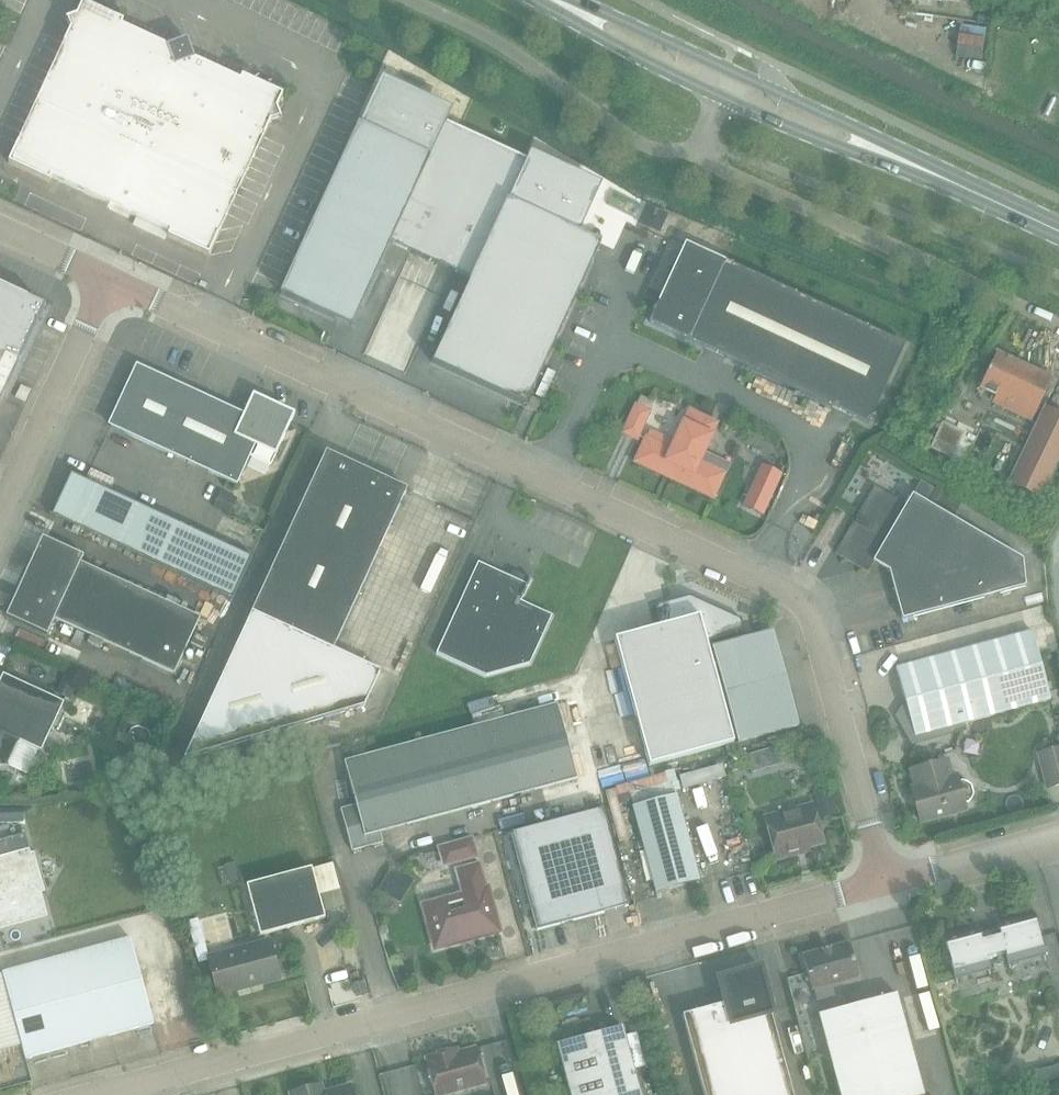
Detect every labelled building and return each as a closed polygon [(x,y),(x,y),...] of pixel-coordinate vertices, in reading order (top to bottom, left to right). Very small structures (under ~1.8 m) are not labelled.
[(187,40),(177,43),(166,47),(121,26),(123,22),(82,3),(76,16),(65,20),(66,21),(67,20),(70,29),(8,163),(49,182),(51,178),(169,233),(167,237),(209,256),(270,122),(279,119),(280,120),(281,119),(277,108),(283,95),(242,76),(239,81),(194,60),(190,49),(187,40)] [(358,124),(280,294),(334,319),(344,298),(362,306),(392,241),(471,277),(468,283),(469,283),(432,363),(526,406),(601,243),(587,237),(574,231),(590,197),(594,187),(588,184),(588,183),(540,161),(539,162),(533,159),(529,168),(447,130),(449,125),(452,126),(452,125),(447,122),(447,123),(441,120),(445,112),(439,109),(439,107),(391,85),(391,86),(384,83),(369,115),(364,127),(358,124)] [(647,204),(639,222),(660,232),(668,214),(647,204)] [(649,322),(831,407),(868,424),(905,345),(725,262),(722,267),(688,251),(663,305),(658,302),(649,322)] [(45,309),(0,288),(0,406),(45,309)] [(1032,421),(1043,399),(1052,379),(996,352),(980,388),(996,396),(993,403),(1032,421)] [(271,466),(286,434),(295,414),(253,394),(243,415),(138,366),(110,427),(237,486),(250,456),(271,466)] [(531,397),(526,408),(536,412),(541,402),(531,397)] [(1044,405),(1007,484),(1042,501),(1058,465),(1058,412),(1044,405)] [(623,433),(637,440),(649,412),(635,406),(623,433)] [(646,438),(634,462),(663,476),(665,470),(676,476),(674,481),(713,499),(724,474),(730,463),(705,451),(712,436),(711,435),(717,423),(689,411),(684,423),(683,422),(671,449),(646,438)] [(965,433),(942,422),(930,449),(952,460),(965,433)] [(326,452),(316,472),(252,613),(184,759),(364,706),(380,672),(333,650),(407,489),(326,452)] [(758,474),(743,506),(764,516),(779,484),(758,474)] [(192,531),(72,475),(57,508),(56,507),(52,516),(173,572),(232,600),(251,559),(192,531)] [(921,481),(914,492),(927,500),(933,489),(921,481)] [(888,571),(902,620),(1025,587),(1022,560),(912,494),(906,505),(874,487),(835,554),(867,573),(874,562),(888,571)] [(174,674),(200,619),(80,564),(83,556),(42,537),(6,617),(47,635),(54,620),(174,674)] [(530,665),(543,636),(552,616),(521,602),(531,580),(529,579),(526,585),(478,562),(436,654),(485,677),(530,665)] [(706,643),(745,633),(741,620),(736,617),(735,618),(690,597),(672,601),(654,606),(660,627),(615,639),(649,766),(734,743),(706,643)] [(798,726),(772,630),(712,647),(738,742),(798,726)] [(912,744),(951,733),(965,730),(963,724),(1050,700),(1031,631),(895,668),(905,703),(896,717),(912,744)] [(66,668),(55,692),(70,699),(81,675),(66,668)] [(3,675),(0,681),(0,767),(8,767),(19,742),(41,752),(64,703),(3,675)] [(577,780),(557,704),(448,734),(471,808),(577,780)] [(471,808),(448,734),(344,762),(356,805),(340,809),(352,852),(383,843),(380,833),(471,808)] [(1038,753),(1047,788),(1058,785),(1058,747),(1038,753)] [(966,810),(963,803),(968,801),(971,799),(973,794),(971,786),(965,782),(962,781),(958,783),(956,776),(951,777),(947,761),(911,771),(915,787),(911,789),(920,823),(966,810)] [(830,789),(814,793),(820,818),(837,813),(830,789)] [(676,795),(632,807),(656,893),(699,881),(676,795)] [(23,830),(23,823),(23,804),(0,805),(0,830),(23,830)] [(775,860),(795,855),(809,851),(808,848),(823,844),(813,805),(764,818),(775,860)] [(511,833),(537,930),(629,905),(602,808),(511,833)] [(47,916),(29,849),(25,835),(0,842),(0,929),(47,916)] [(471,840),(439,848),(444,865),(476,857),(471,840)] [(435,948),(476,937),(499,931),(487,889),(484,890),(478,866),(458,871),(464,895),(424,906),(435,948)] [(391,867),(378,890),(392,899),(406,876),(391,867)] [(324,919),(319,898),(311,869),(246,886),(254,915),(260,936),(324,919)] [(943,933),(948,954),(957,984),(958,984),(957,979),(988,970),(989,975),(991,975),(988,965),(1007,960),(1010,970),(1011,970),(1009,964),(1043,955),(1044,961),(1046,960),(1032,909),(1031,909),(1032,915),(999,924),(997,918),(996,919),(998,928),(979,933),(977,924),(976,924),(977,929),(946,938),(944,933),(943,933)] [(2,973),(19,1038),(25,1059),(153,1024),(130,939),(2,973)] [(209,959),(218,994),(278,978),(269,943),(209,959)] [(858,978),(849,943),(802,956),(812,990),(858,978)] [(704,1094),(793,1094),(771,1014),(773,1014),(760,967),(718,979),(725,1004),(682,1015),(704,1094)] [(896,995),(818,1016),(839,1094),(923,1094),(896,995)] [(627,1049),(622,1028),(557,1045),(562,1066),(570,1094),(641,1094),(627,1049)] [(447,1052),(425,1058),(435,1094),(444,1094),(485,1084),(481,1070),(476,1049),(457,1054),(456,1050),(447,1052)] [(960,1065),(968,1094),(973,1094),(979,1093),(970,1062),(960,1065)] [(289,1094),(352,1094),(349,1085),(324,1092),(322,1086),(289,1094)]
